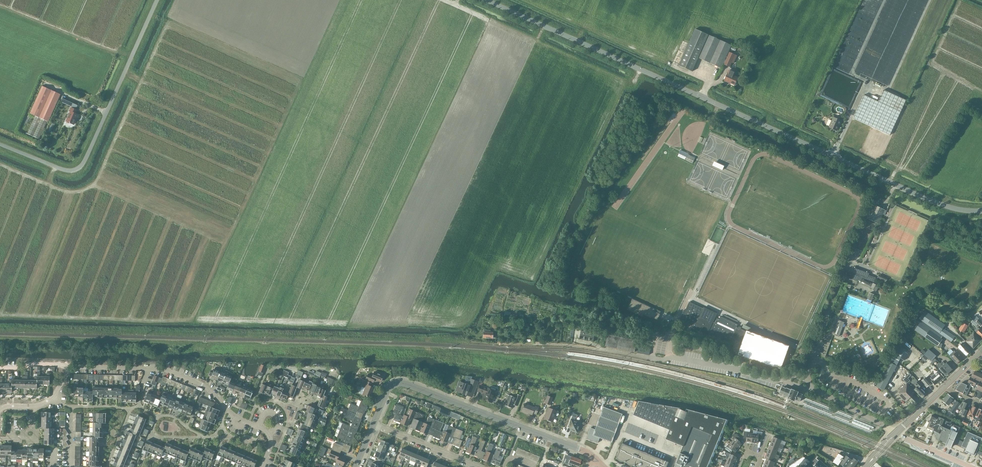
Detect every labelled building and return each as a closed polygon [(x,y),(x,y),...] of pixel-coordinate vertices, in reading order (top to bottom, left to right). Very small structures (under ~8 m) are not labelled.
[(869,19),(874,21),(876,17),(866,12),(865,15),(870,17),(869,19)] [(842,43),(835,63),(852,70),(857,57),(857,58),(865,39),(865,40),(868,32),(854,26),(855,24),(870,30),(873,21),(856,14),(844,44),(842,43)] [(721,68),(721,67),(731,45),(716,38),(695,29),(678,66),(692,72),(698,58),(705,62),(721,68)] [(735,55),(730,52),(724,65),(730,68),(735,55)] [(724,81),(734,85),(738,77),(735,75),(736,73),(732,72),(729,70),(728,74),(727,73),(724,81)] [(42,87),(30,114),(35,116),(47,121),(48,122),(60,94),(42,87)] [(853,118),(890,135),(906,100),(884,90),(878,102),(864,95),(853,118)] [(78,116),(76,115),(77,111),(73,109),(71,108),(69,112),(70,113),(66,122),(70,124),(70,123),(74,125),(78,116)] [(35,116),(27,134),(39,140),(47,121),(35,116)] [(835,130),(837,131),(841,121),(834,117),(829,127),(831,128),(832,129),(834,130),(835,130)] [(714,163),(725,167),(727,162),(716,158),(714,163)] [(875,206),(869,220),(878,224),(885,210),(882,209),(883,207),(879,205),(878,207),(875,206)] [(877,279),(885,283),(887,278),(879,275),(877,279)] [(862,282),(871,287),(870,289),(876,291),(879,286),(873,283),(873,284),(863,279),(862,282)] [(658,320),(659,317),(660,314),(655,312),(656,310),(632,299),(627,310),(643,317),(644,315),(652,319),(652,318),(658,320)] [(686,310),(685,310),(681,320),(693,326),(692,327),(708,335),(709,332),(718,336),(718,335),(723,337),(724,336),(727,338),(728,335),(743,342),(738,355),(752,360),(751,363),(766,368),(767,365),(781,370),(789,346),(747,331),(746,332),(741,329),(741,328),(739,327),(739,328),(737,327),(738,325),(721,317),(720,319),(716,317),(717,314),(705,308),(704,309),(690,302),(686,310)] [(949,340),(953,335),(943,328),(945,325),(925,311),(919,319),(949,340)] [(978,325),(981,327),(981,326),(981,322),(979,319),(976,322),(973,320),(971,322),(976,327),(978,325)] [(844,323),(838,321),(834,333),(839,335),(844,323)] [(943,339),(941,338),(943,336),(921,321),(915,330),(938,346),(941,342),(943,339)] [(959,330),(964,333),(968,326),(963,323),(959,330)] [(493,337),(495,337),(495,333),(490,333),(490,330),(487,330),(486,332),(483,332),(483,338),(493,339),(493,337)] [(593,341),(595,333),(581,330),(580,338),(580,339),(581,335),(594,338),(593,341)] [(973,349),(981,340),(974,333),(966,342),(973,349)] [(971,351),(965,345),(963,343),(958,347),(960,349),(960,350),(966,356),(971,351)] [(637,353),(649,355),(650,348),(639,346),(637,353)] [(904,360),(907,354),(898,349),(897,348),(890,362),(897,366),(900,358),(904,360)] [(932,361),(936,356),(929,349),(924,355),(928,358),(932,361)] [(951,349),(947,353),(950,355),(949,355),(951,357),(950,357),(957,364),(962,358),(959,355),(959,354),(957,351),(956,353),(954,351),(953,352),(951,349)] [(943,361),(940,364),(949,373),(954,369),(947,362),(945,364),(943,361)] [(890,362),(877,386),(884,390),(897,366),(890,362)] [(938,366),(940,368),(939,369),(945,376),(949,373),(940,364),(938,366)] [(217,380),(220,372),(216,370),(217,368),(215,367),(214,370),(215,370),(213,372),(211,371),(208,377),(211,378),(211,379),(214,380),(214,379),(217,380)] [(219,383),(222,384),(227,371),(226,371),(225,374),(220,372),(217,380),(220,381),(219,383)] [(222,384),(225,385),(224,386),(227,387),(228,387),(230,382),(233,374),(230,373),(230,372),(227,371),(222,384)] [(935,385),(944,377),(939,371),(930,379),(932,381),(932,382),(935,385)] [(968,383),(972,385),(971,386),(974,387),(973,388),(981,392),(981,374),(975,371),(972,378),(971,377),(968,383)] [(373,382),(374,379),(380,382),(383,376),(374,372),(372,377),(368,375),(366,380),(373,382)] [(927,388),(931,384),(925,378),(923,380),(922,381),(927,388)] [(297,388),(302,390),(305,382),(300,380),(297,387),(297,388)] [(370,386),(371,383),(364,380),(361,387),(362,387),(359,394),(371,398),(373,392),(374,392),(376,388),(370,386)] [(469,384),(458,380),(454,389),(471,396),(475,384),(469,382),(469,384)] [(235,381),(234,383),(230,382),(228,387),(227,387),(227,390),(230,391),(229,392),(232,394),(237,382),(235,381)] [(302,390),(305,391),(305,390),(308,391),(311,383),(312,382),(309,381),(308,383),(305,382),(302,390)] [(238,382),(237,382),(232,394),(235,395),(236,393),(238,394),(242,386),(237,384),(238,382)] [(919,382),(915,385),(917,387),(914,390),(923,397),(927,393),(920,387),(922,385),(919,382)] [(966,396),(971,387),(968,385),(962,382),(959,385),(958,386),(956,387),(955,388),(955,390),(963,394),(964,394),(966,396)] [(266,386),(262,384),(259,393),(260,394),(261,392),(264,394),(267,386),(268,384),(267,383),(266,386)] [(313,393),(315,394),(314,395),(318,396),(321,389),(321,387),(322,385),(317,383),(316,385),(313,393)] [(274,386),(269,384),(268,384),(267,386),(264,394),(265,394),(270,396),(271,394),(273,389),(274,386)] [(909,400),(916,406),(921,400),(915,394),(916,393),(907,384),(900,391),(901,391),(898,394),(907,402),(909,400)] [(276,396),(275,397),(279,399),(282,391),(283,392),(284,389),(283,389),(284,387),(284,386),(284,385),(283,385),(282,385),(281,385),(280,386),(280,388),(279,389),(276,396)] [(292,385),(290,391),(289,391),(287,396),(287,397),(293,399),(297,388),(297,387),(292,385)] [(71,386),(71,394),(74,394),(74,397),(79,397),(79,387),(73,387),(73,386),(71,386)] [(136,393),(133,393),(133,390),(132,390),(131,403),(136,403),(136,395),(139,396),(139,394),(140,394),(140,386),(136,386),(136,393)] [(241,397),(243,398),(248,387),(247,386),(246,388),(242,386),(238,394),(241,395),(241,397)] [(271,394),(276,396),(279,389),(274,386),(273,389),(271,394)] [(484,394),(482,400),(491,403),(496,392),(480,386),(478,392),(484,394)] [(251,388),(248,387),(243,398),(247,400),(247,398),(250,399),(253,391),(250,390),(251,388)] [(322,398),(323,396),(324,396),(326,389),(327,388),(325,387),(324,390),(321,389),(318,396),(322,398)] [(793,400),(794,399),(800,402),(803,394),(798,393),(798,392),(792,389),(791,390),(787,388),(787,389),(782,387),(780,393),(784,395),(788,397),(788,398),(793,400)] [(148,391),(144,402),(149,404),(153,392),(154,390),(152,390),(151,392),(148,391)] [(286,400),(287,397),(287,396),(289,391),(287,390),(286,393),(283,392),(282,391),(279,399),(282,400),(282,399),(286,400)] [(149,404),(153,406),(157,396),(154,395),(155,393),(153,392),(149,404)] [(159,404),(163,405),(168,394),(164,392),(163,394),(161,398),(159,404)] [(163,405),(168,407),(173,396),(173,395),(168,394),(163,405)] [(948,394),(944,401),(949,404),(951,402),(954,404),(949,411),(954,414),(961,404),(948,394)] [(512,409),(513,405),(517,407),(521,396),(517,395),(516,398),(506,395),(505,398),(506,399),(505,402),(504,401),(502,405),(512,409)] [(158,407),(159,404),(161,398),(157,396),(153,406),(158,407)] [(173,396),(168,407),(172,409),(177,397),(173,396)] [(325,396),(324,396),(323,396),(322,398),(321,401),(319,401),(317,406),(318,406),(324,409),(326,404),(325,403),(327,397),(325,396)] [(172,409),(177,411),(181,401),(181,399),(177,397),(172,409)] [(359,406),(351,403),(348,411),(356,414),(357,411),(364,414),(369,403),(361,400),(359,406)] [(185,403),(181,401),(177,411),(181,413),(185,403)] [(639,401),(633,415),(669,430),(678,409),(639,401)] [(206,411),(218,416),(220,411),(213,408),(215,403),(212,402),(210,407),(208,406),(206,411)] [(965,417),(968,411),(966,410),(968,404),(963,402),(960,409),(962,410),(960,414),(965,417)] [(181,413),(186,414),(189,405),(185,403),(181,413)] [(190,403),(189,405),(186,414),(190,416),(195,404),(190,403)] [(396,414),(393,420),(400,423),(403,416),(401,415),(404,407),(397,404),(393,413),(396,414)] [(533,413),(536,415),(539,408),(535,407),(535,408),(524,404),(522,411),(532,415),(533,413)] [(317,416),(314,415),(316,412),(317,413),(318,410),(317,409),(307,405),(306,408),(307,409),(306,412),(317,416)] [(971,417),(971,419),(973,420),(978,409),(973,406),(972,410),(970,409),(967,416),(971,417)] [(623,414),(604,407),(595,430),(591,428),(587,439),(598,443),(600,438),(612,442),(623,414)] [(553,423),(557,411),(548,408),(544,419),(547,421),(547,422),(548,422),(549,421),(553,423)] [(400,423),(407,426),(410,420),(413,421),(416,412),(409,409),(406,416),(404,415),(403,416),(400,423)] [(678,409),(669,430),(666,439),(683,447),(675,466),(709,466),(729,420),(678,409)] [(978,409),(973,421),(976,422),(977,419),(980,420),(981,415),(981,410),(978,409)] [(204,415),(216,420),(218,416),(206,411),(204,415)] [(353,421),(352,424),(359,427),(362,420),(355,417),(356,414),(348,411),(345,418),(353,421)] [(308,416),(307,419),(315,422),(317,422),(319,417),(317,416),(306,412),(306,413),(305,414),(306,414),(306,415),(307,415),(308,416)] [(413,428),(420,431),(423,424),(423,423),(424,422),(421,421),(424,415),(416,412),(413,421),(410,427),(413,428)] [(581,423),(575,421),(576,418),(577,418),(578,415),(574,413),(569,427),(571,428),(571,430),(577,433),(581,423)] [(134,422),(139,423),(144,425),(146,420),(146,419),(142,417),(137,415),(134,422)] [(211,423),(215,425),(215,424),(216,420),(204,415),(202,419),(203,420),(205,421),(211,423)] [(928,427),(933,430),(933,431),(936,432),(936,433),(938,439),(939,439),(939,440),(943,442),(942,443),(951,447),(953,443),(954,440),(955,438),(960,427),(946,421),(946,420),(943,419),(939,417),(939,418),(932,415),(930,420),(929,421),(930,422),(928,427)] [(420,431),(423,433),(423,434),(426,435),(427,433),(430,428),(432,429),(436,420),(429,417),(426,424),(423,423),(423,424),(420,431)] [(200,424),(210,427),(211,423),(205,421),(203,420),(202,419),(200,424)] [(302,423),(301,423),(312,428),(314,429),(315,427),(313,426),(315,422),(307,419),(306,421),(304,421),(303,424),(302,423)] [(435,430),(432,436),(440,439),(442,432),(440,431),(443,423),(436,420),(432,429),(435,430)] [(141,430),(144,425),(139,423),(134,422),(133,426),(132,425),(131,426),(141,430)] [(337,429),(340,430),(339,430),(348,434),(349,431),(356,434),(359,427),(352,424),(350,426),(342,423),(340,422),(337,429)] [(299,425),(298,429),(309,433),(310,432),(308,431),(310,427),(312,428),(301,423),(300,426),(299,425)] [(208,432),(210,427),(200,424),(198,428),(208,432)] [(443,431),(442,432),(440,439),(443,441),(443,442),(446,443),(447,443),(447,442),(450,436),(452,437),(456,428),(448,425),(446,432),(443,431)] [(131,434),(134,435),(139,437),(141,431),(141,430),(131,426),(130,426),(131,427),(132,428),(132,429),(130,433),(131,434)] [(460,440),(463,431),(456,428),(452,437),(455,438),(452,445),(459,447),(462,441),(460,440)] [(298,432),(297,435),(305,438),(307,434),(308,435),(309,433),(298,429),(297,431),(298,432)] [(347,436),(348,434),(339,430),(340,430),(337,429),(336,432),(338,435),(336,438),(345,441),(344,443),(351,446),(354,439),(347,436)] [(746,442),(752,443),(754,434),(750,433),(750,432),(745,431),(744,438),(747,439),(746,442)] [(139,437),(134,435),(131,434),(130,433),(127,432),(125,436),(124,436),(123,436),(123,437),(129,439),(134,441),(136,436),(139,437)] [(975,456),(976,453),(977,450),(981,440),(981,438),(968,432),(964,442),(955,438),(954,440),(953,443),(966,449),(964,453),(967,454),(968,453),(970,454),(975,456)] [(734,440),(732,442),(739,448),(743,443),(740,441),(742,439),(735,433),(733,436),(735,437),(733,439),(734,440)] [(757,434),(754,434),(752,443),(758,444),(759,441),(761,441),(762,434),(757,433),(757,434)] [(466,452),(474,456),(477,449),(476,449),(473,448),(477,438),(478,435),(473,434),(472,436),(471,439),(468,437),(464,446),(468,448),(466,452)] [(294,437),(293,440),(304,445),(305,444),(303,443),(305,438),(297,435),(296,438),(294,437)] [(131,447),(134,441),(123,437),(123,438),(124,438),(122,443),(131,447)] [(774,437),(771,442),(783,447),(784,445),(781,444),(782,440),(774,437)] [(293,444),(292,446),(300,450),(302,446),(304,446),(304,445),(293,440),(292,443),(293,444)] [(477,449),(474,456),(483,459),(485,453),(481,451),(485,442),(480,440),(476,449),(477,449)] [(147,452),(151,443),(146,441),(143,450),(146,452),(147,452)] [(381,441),(379,446),(389,450),(390,447),(393,448),(394,446),(381,441)] [(735,452),(739,448),(732,442),(730,445),(729,445),(726,449),(731,453),(733,451),(735,452)] [(771,442),(769,448),(777,451),(779,448),(783,449),(783,447),(771,442)] [(118,448),(125,451),(129,453),(131,447),(122,443),(120,448),(119,447),(118,448)] [(152,454),(156,445),(151,443),(147,452),(148,453),(152,454)] [(163,453),(166,454),(167,455),(171,445),(166,443),(164,448),(163,453)] [(348,454),(351,446),(344,443),(342,446),(335,443),(332,450),(340,454),(341,451),(348,454)] [(483,459),(491,463),(493,456),(489,455),(493,445),(489,443),(485,453),(483,459)] [(669,462),(622,443),(616,459),(618,460),(619,461),(620,461),(621,462),(622,462),(623,462),(627,464),(628,464),(628,465),(629,465),(630,466),(631,466),(632,466),(635,466),(667,466),(669,462)] [(160,446),(156,445),(152,454),(155,455),(156,456),(160,446)] [(167,455),(168,455),(171,456),(175,447),(171,445),(167,455)] [(157,456),(161,458),(163,453),(164,448),(160,446),(156,456),(157,456)] [(221,446),(217,456),(221,457),(222,458),(226,448),(221,446)] [(289,449),(288,452),(298,456),(299,456),(300,455),(298,454),(300,450),(292,446),(291,449),(289,449)] [(389,450),(379,446),(377,451),(386,455),(387,452),(391,454),(392,451),(389,450)] [(180,449),(175,447),(171,456),(175,458),(176,458),(180,449)] [(497,447),(493,456),(491,463),(499,466),(502,460),(498,458),(502,448),(501,448),(497,447)] [(118,454),(122,456),(127,458),(129,453),(125,451),(118,448),(118,449),(120,450),(118,454)] [(191,448),(188,453),(187,457),(191,459),(195,450),(191,448)] [(204,453),(202,458),(206,459),(207,459),(210,450),(206,448),(204,453)] [(226,460),(230,450),(226,448),(222,458),(223,458),(226,460)] [(769,448),(767,453),(779,458),(780,456),(776,454),(777,451),(769,448)] [(176,458),(177,459),(180,460),(184,451),(180,449),(176,458)] [(402,449),(399,456),(402,457),(400,463),(402,464),(405,458),(404,458),(407,451),(402,449)] [(196,461),(200,451),(195,450),(191,459),(195,460),(196,461)] [(208,460),(211,461),(215,452),(210,450),(207,459),(208,460)] [(231,461),(235,452),(230,450),(226,460),(230,461),(231,461)] [(336,461),(335,463),(343,466),(346,459),(339,456),(340,454),(332,450),(329,457),(336,461)] [(187,457),(188,453),(184,451),(180,460),(184,462),(185,462),(187,457)] [(196,461),(197,461),(200,462),(202,458),(204,453),(200,451),(196,461)] [(382,460),(383,457),(389,459),(390,457),(386,455),(377,451),(375,457),(378,459),(377,461),(382,464),(384,461),(382,460)] [(409,463),(410,460),(413,453),(407,451),(404,458),(405,458),(407,459),(405,465),(408,466),(409,463)] [(231,461),(232,462),(235,463),(239,454),(235,452),(231,461)] [(729,456),(728,459),(736,463),(738,457),(726,452),(726,454),(729,456)] [(418,456),(413,453),(410,460),(409,463),(412,464),(414,465),(415,463),(418,456)] [(765,458),(766,459),(773,462),(774,458),(778,460),(779,458),(767,453),(765,458)] [(114,459),(120,462),(125,464),(127,458),(122,456),(118,454),(116,459),(115,459),(114,459)] [(239,454),(235,463),(238,465),(240,465),(244,456),(239,454)] [(839,454),(834,462),(834,463),(838,466),(844,457),(839,454)] [(241,465),(244,466),(248,457),(244,456),(240,465),(241,465)] [(421,465),(424,458),(418,456),(415,463),(418,464),(417,466),(420,466),(421,465)] [(571,464),(579,466),(581,460),(571,457),(571,459),(568,458),(569,458),(565,456),(563,464),(570,466),(571,464)] [(844,466),(843,466),(855,466),(859,462),(853,458),(852,459),(851,458),(850,457),(849,457),(848,456),(847,457),(846,456),(840,464),(844,466)] [(248,457),(244,466),(249,466),(252,459),(248,457)] [(796,459),(795,460),(794,460),(794,462),(794,463),(790,466),(789,466),(790,466),(797,466),(798,466),(800,466),(801,464),(804,466),(805,466),(810,462),(805,458),(804,459),(803,458),(803,457),(802,457),(800,459),(796,459)] [(430,460),(424,458),(421,465),(424,466),(427,466),(430,460)] [(736,463),(728,459),(726,462),(723,461),(722,463),(732,466),(734,466),(736,463)] [(764,464),(771,466),(777,466),(773,465),(774,462),(773,462),(766,459),(764,464)]
